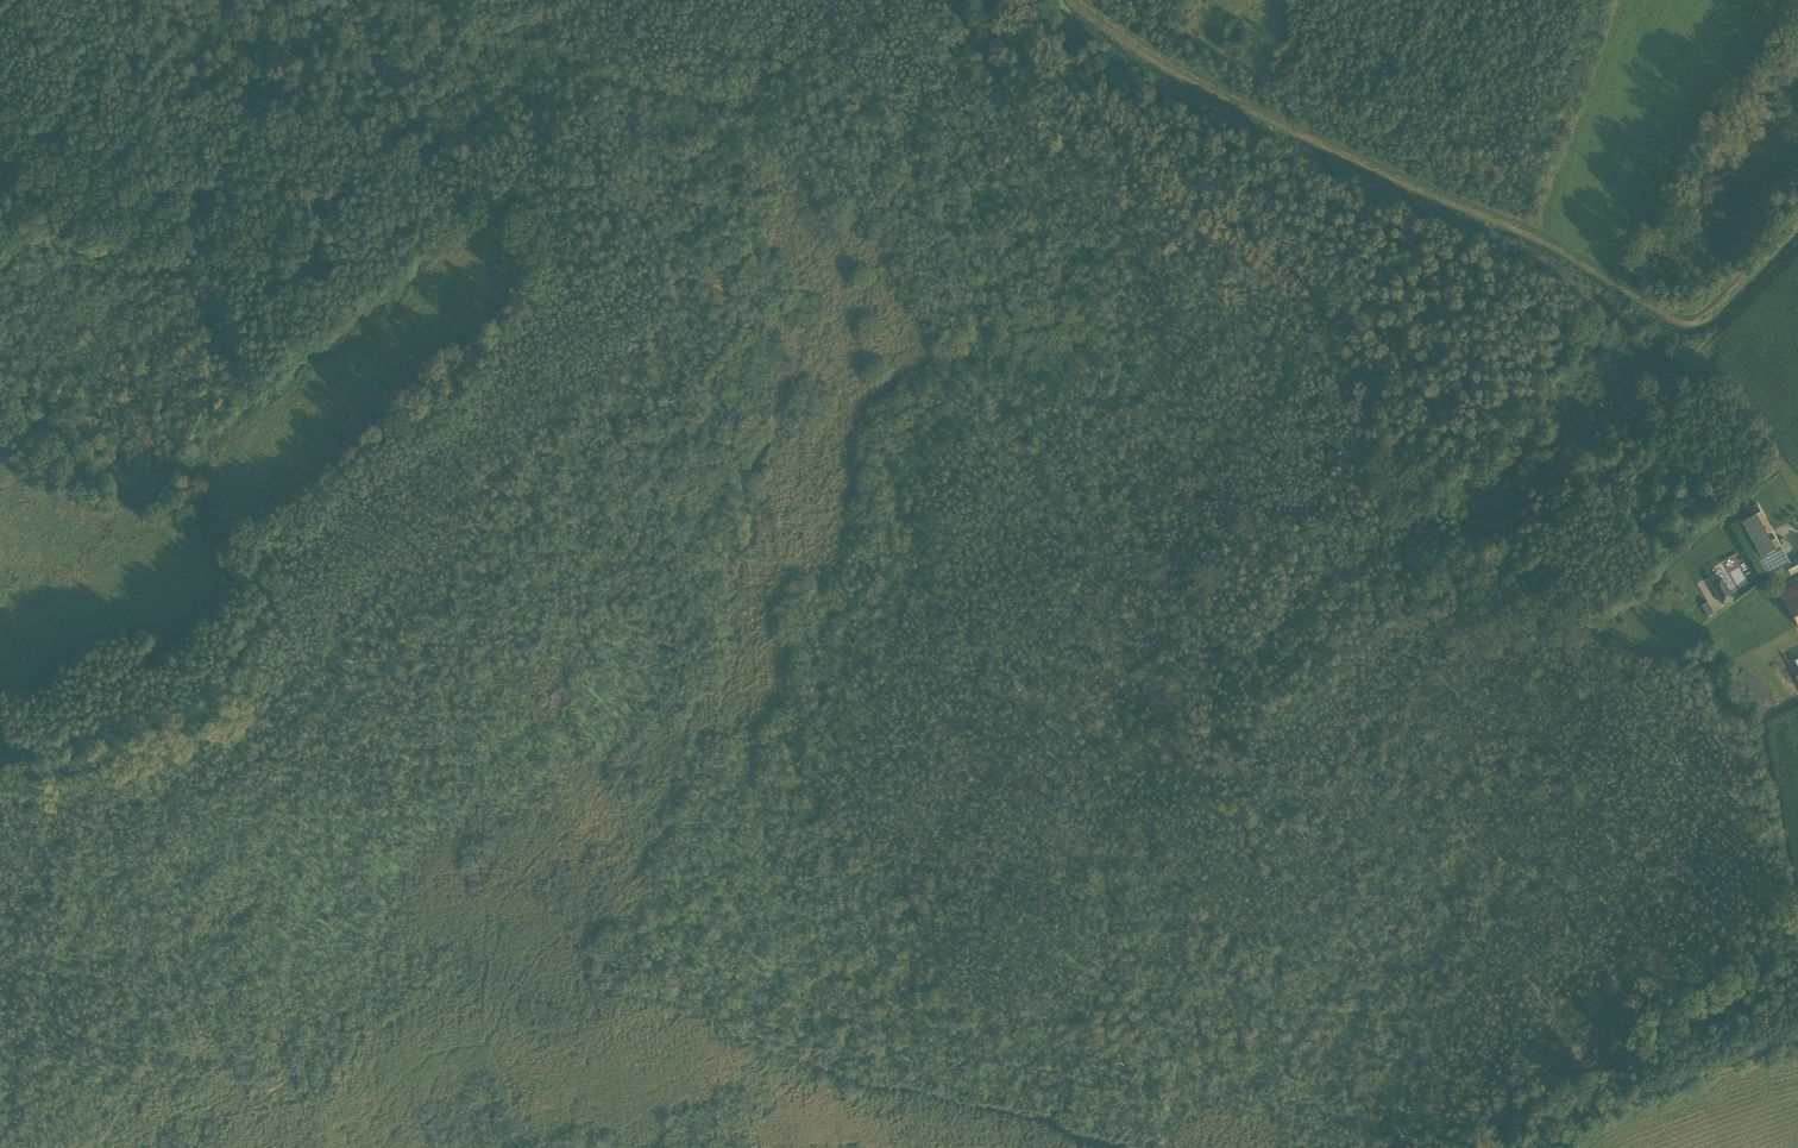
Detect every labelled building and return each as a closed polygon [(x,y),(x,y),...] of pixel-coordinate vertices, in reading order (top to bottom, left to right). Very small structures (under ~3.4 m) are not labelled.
[(1767,537),(1765,537),(1764,535),(1772,531),(1772,532),(1773,531),(1758,505),(1757,505),(1761,512),(1753,516),(1752,513),(1751,513),(1754,518),(1744,523),(1762,556),(1766,555),(1776,572),(1789,563),(1790,563),(1776,538),(1775,538),(1776,538),(1768,543),(1768,541),(1769,539),(1767,537)] [(1734,598),(1721,577),(1710,583),(1723,605),(1734,598)] [(1797,627),(1797,626),(1797,583),(1779,593),(1788,610),(1797,627)] [(1764,702),(1773,689),(1742,669),(1734,682),(1764,702)]
